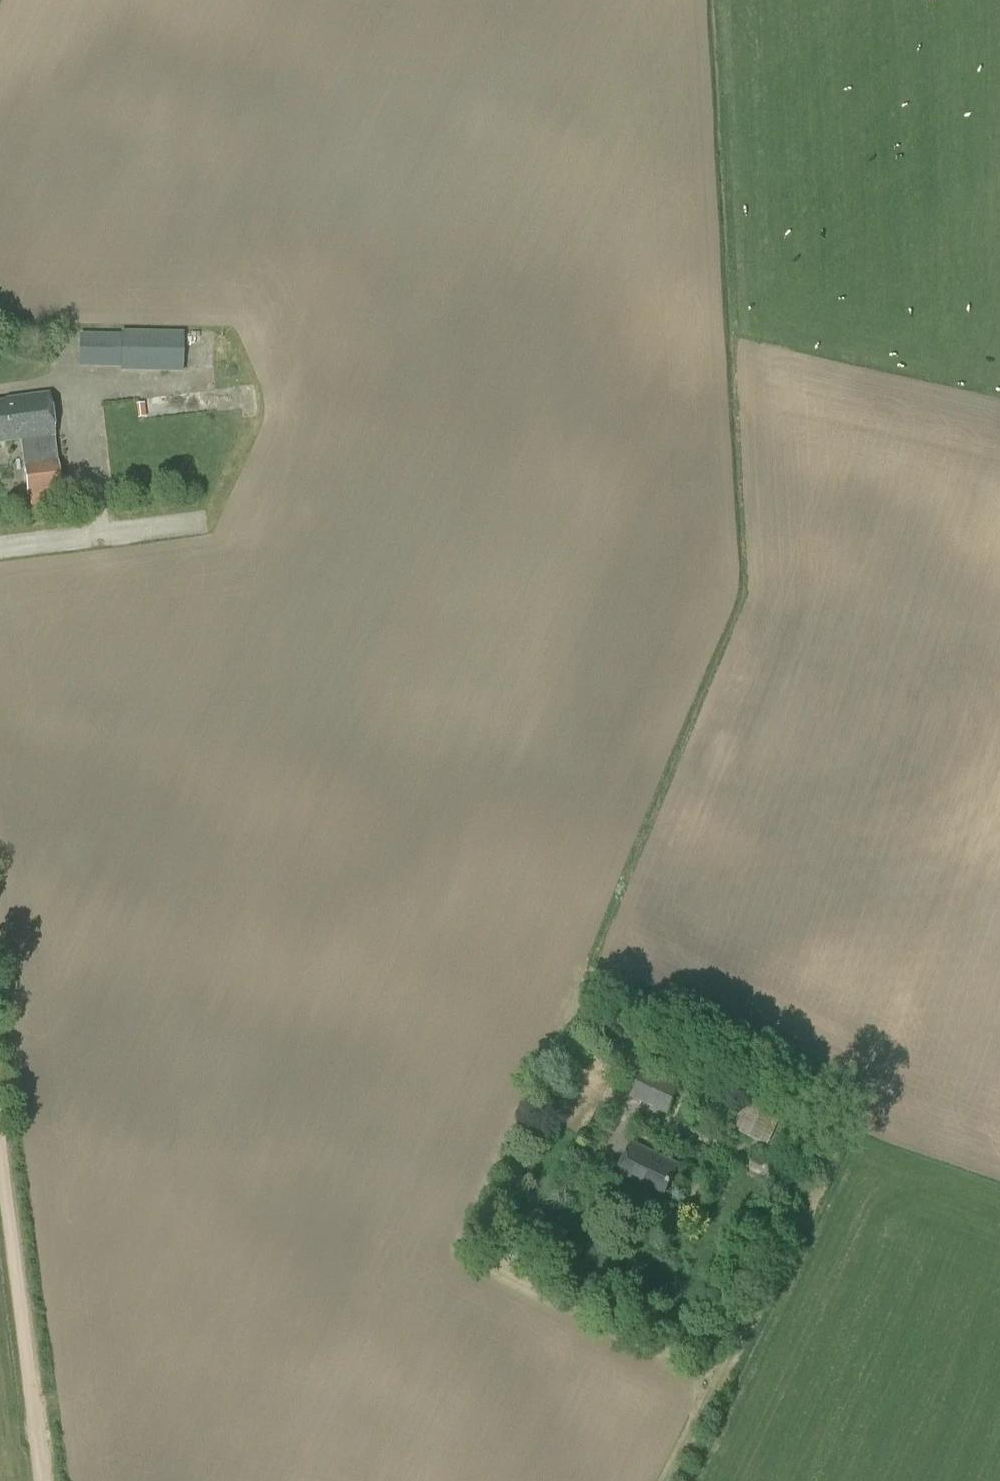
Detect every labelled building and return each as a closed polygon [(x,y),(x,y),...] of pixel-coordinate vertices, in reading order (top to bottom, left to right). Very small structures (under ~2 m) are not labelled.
[(181,373),(182,333),(120,332),(120,335),(79,335),(78,368),(119,368),(119,372),(181,373)] [(55,438),(49,394),(16,398),(17,401),(0,403),(0,441),(20,438),(28,496),(61,491),(57,459),(41,461),(39,440),(55,438)] [(667,1116),(679,1090),(641,1072),(629,1098),(667,1116)] [(766,1145),(779,1115),(746,1101),(733,1130),(766,1145)] [(661,1203),(678,1167),(631,1144),(614,1181),(661,1203)]
